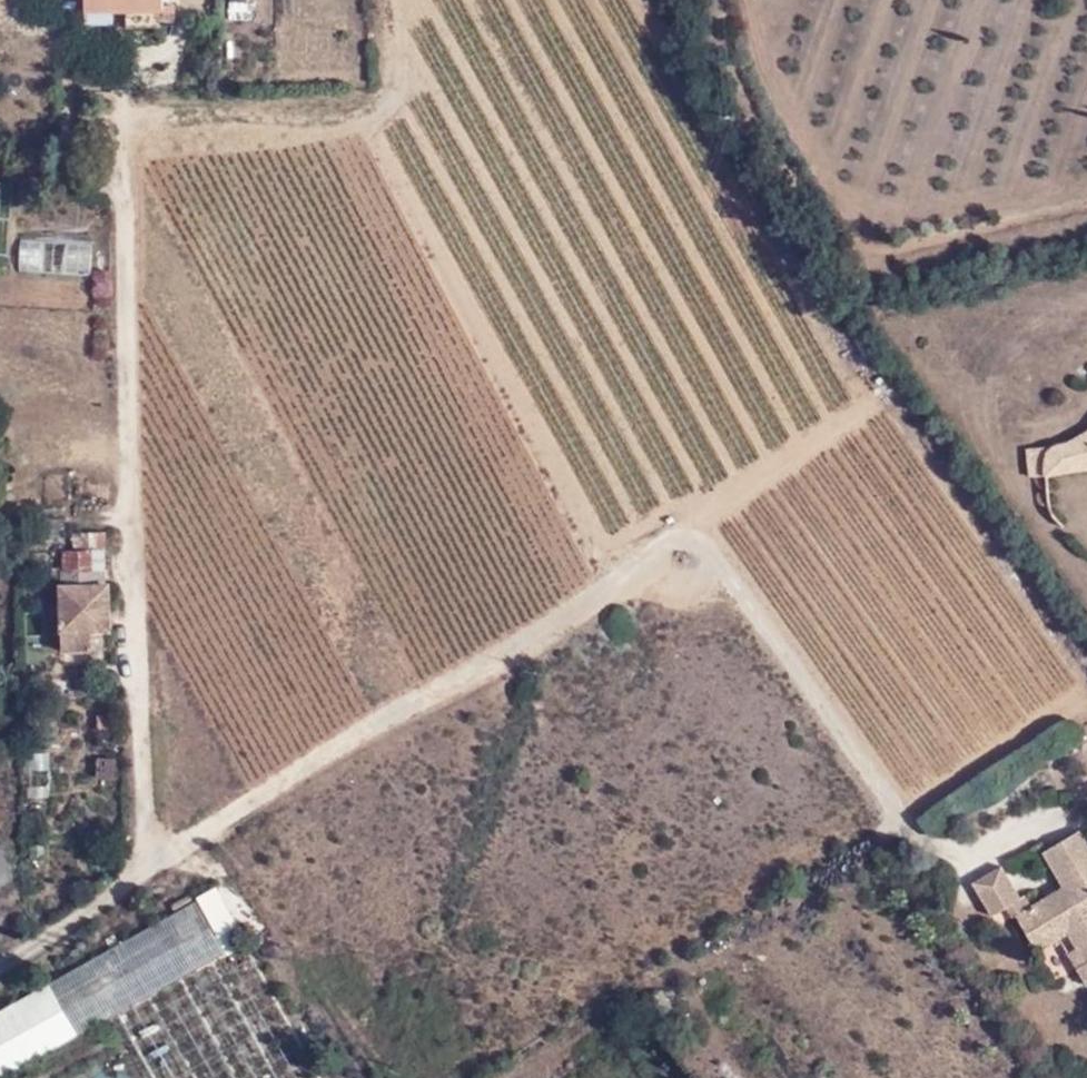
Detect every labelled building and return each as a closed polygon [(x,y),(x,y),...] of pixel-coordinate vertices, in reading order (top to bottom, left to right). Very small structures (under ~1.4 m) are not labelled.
[(83,16),(163,15),(162,0),(83,0),(83,16)] [(95,243),(21,240),(20,274),(93,278),(95,243)] [(1079,436),(1061,446),(1050,447),(1042,456),(1042,467),(1046,473),(1061,468),(1086,465),(1086,431),(1079,436)] [(106,534),(72,534),(72,551),(62,551),(62,583),(106,583),(106,534)] [(110,586),(58,589),(61,658),(95,656),(94,638),(112,637),(110,586)] [(1026,942),(1036,954),(1065,936),(1073,949),(1064,954),(1073,969),(1083,963),(1086,970),(1086,850),(1076,832),(1039,855),(1059,888),(1034,902),(1027,894),(1023,897),(1003,864),(971,883),(989,917),(1007,906),(1026,942)] [(0,1010),(0,1077),(5,1077),(228,954),(197,900),(0,1010)]
